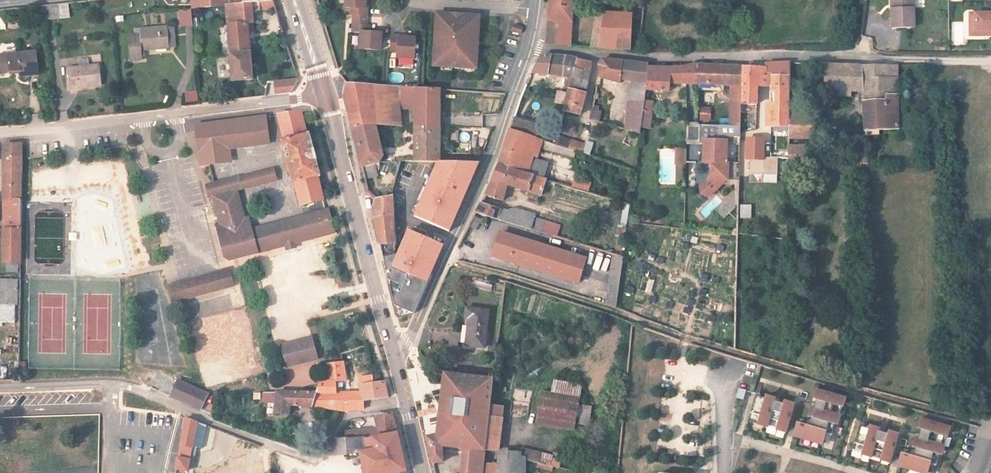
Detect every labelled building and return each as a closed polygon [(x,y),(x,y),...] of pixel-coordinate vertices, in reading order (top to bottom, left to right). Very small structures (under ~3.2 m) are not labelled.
[(196,13),(238,10),(237,0),(195,0),(196,13)] [(239,12),(267,10),(264,0),(237,0),(239,12)] [(548,15),(545,43),(568,45),(572,0),(550,0),(548,15)] [(897,11),(892,11),(893,26),(915,26),(915,0),(897,0),(897,11)] [(355,1),(344,1),(344,17),(350,17),(350,26),(352,26),(364,27),(365,23),(365,18),(361,18),(362,2),(355,1)] [(180,27),(193,26),(191,8),(178,10),(180,27)] [(42,10),(43,26),(58,24),(57,9),(42,10)] [(270,18),(267,10),(241,12),(243,32),(249,31),(248,20),(270,18)] [(630,47),(632,14),(595,11),(590,44),(630,47)] [(222,24),(223,33),(243,32),(241,12),(221,13),(222,24)] [(979,30),(979,13),(974,13),(974,35),(990,34),(990,30),(979,30)] [(979,13),(979,30),(990,30),(990,13),(979,13)] [(521,34),(523,26),(513,23),(511,31),(521,34)] [(352,26),(352,35),(364,35),(364,27),(352,26)] [(447,27),(436,26),(435,42),(441,42),(440,56),(434,56),(433,75),(456,76),(456,64),(462,64),(462,77),(478,77),(479,62),(478,60),(474,60),(475,47),(479,47),(480,29),(460,28),(460,37),(454,37),(454,27),(447,27)] [(226,61),(247,60),(246,59),(245,47),(244,38),(243,32),(223,33),(226,60),(226,61)] [(364,35),(352,35),(352,43),(359,43),(358,60),(379,60),(380,44),(379,44),(367,43),(367,35),(364,35)] [(865,49),(873,48),(872,37),(864,37),(865,49)] [(168,39),(140,39),(140,43),(127,43),(127,68),(142,68),(142,60),(168,60),(168,39)] [(398,49),(398,45),(390,45),(389,61),(389,62),(397,62),(397,70),(412,70),(413,50),(398,49)] [(18,78),(18,83),(34,82),(33,57),(0,59),(0,79),(18,78)] [(575,72),(578,60),(552,57),(539,61),(533,73),(571,78),(573,74),(575,72)] [(247,60),(226,61),(229,86),(249,84),(248,71),(247,60)] [(575,72),(589,74),(592,64),(589,61),(578,60),(575,72)] [(645,106),(647,96),(650,68),(650,65),(624,63),(606,62),(601,82),(621,84),(622,81),(635,82),(633,105),(645,106)] [(86,63),(75,64),(76,71),(66,72),(67,91),(98,90),(97,70),(86,70),(86,63)] [(773,124),(791,127),(791,114),(791,63),(767,64),(767,66),(751,66),(741,66),(741,104),(750,104),(758,103),(758,85),(766,85),(772,85),(773,124)] [(865,91),(867,131),(901,129),(899,67),(833,65),(822,64),(823,89),(837,90),(837,94),(850,95),(850,91),(865,91)] [(695,86),(695,65),(687,65),(688,67),(687,67),(666,68),(650,68),(647,96),(671,97),(673,88),(687,87),(695,86)] [(741,104),(741,66),(710,65),(695,65),(695,86),(699,86),(727,85),(729,125),(742,124),(742,116),(741,104)] [(573,74),(571,78),(565,109),(579,112),(585,90),(589,74),(575,72),(573,74)] [(295,79),(273,81),(274,94),(289,92),(295,79)] [(188,101),(198,100),(198,92),(187,93),(188,101)] [(375,139),(397,139),(397,121),(413,121),(413,139),(437,140),(437,101),(422,101),(381,99),(343,97),(341,109),(344,121),(350,144),(373,138),(375,139)] [(484,113),(499,112),(498,98),(483,99),(484,113)] [(750,104),(741,104),(742,116),(750,116),(750,104)] [(653,107),(645,106),(643,127),(651,127),(653,107)] [(710,121),(711,106),(699,106),(699,121),(710,121)] [(591,120),(600,121),(602,109),(594,107),(591,120)] [(814,114),(791,114),(791,127),(791,138),(815,138),(814,114)] [(297,210),(322,203),(317,183),(302,133),(298,117),(271,121),(297,210)] [(511,126),(537,132),(539,124),(513,117),(511,126)] [(194,170),(225,166),(223,157),(263,151),(259,123),(188,133),(194,170)] [(686,144),(699,144),(699,123),(686,123),(686,144)] [(548,144),(525,137),(516,135),(506,157),(498,175),(506,177),(530,184),(548,144)] [(383,169),(375,139),(373,138),(350,144),(358,180),(379,175),(383,169)] [(437,140),(413,139),(413,173),(437,174),(437,140)] [(763,139),(747,140),(748,160),(764,159),(763,139)] [(582,153),(589,155),(593,142),(586,140),(582,153)] [(740,180),(739,162),(727,163),(726,142),(704,142),(704,164),(710,164),(714,167),(714,176),(702,187),(705,193),(711,196),(727,180),(740,180)] [(791,159),(808,158),(807,145),(790,146),(791,159)] [(685,149),(676,149),(676,164),(685,164),(685,149)] [(16,182),(16,151),(0,152),(0,183),(16,182)] [(208,201),(232,195),(271,185),(267,173),(199,190),(202,202),(208,201)] [(469,193),(477,175),(436,174),(430,189),(413,229),(448,244),(460,213),(463,207),(458,205),(461,198),(464,199),(467,192),(469,193)] [(498,195),(506,177),(498,175),(494,183),(489,193),(498,195)] [(498,195),(501,196),(535,205),(540,188),(530,184),(506,177),(498,195)] [(574,177),(571,186),(588,191),(591,182),(574,177)] [(16,211),(16,182),(0,183),(0,212),(16,211)] [(413,229),(430,189),(426,187),(409,227),(413,229)] [(558,189),(556,197),(575,202),(577,193),(558,189)] [(458,205),(463,207),(469,193),(467,192),(464,199),(461,198),(458,205)] [(485,200),(481,208),(494,212),(500,200),(501,196),(498,195),(489,193),(485,200)] [(232,195),(208,201),(217,233),(214,240),(220,261),(227,265),(332,237),(325,213),(247,236),(245,232),(242,229),(232,195)] [(726,200),(718,206),(713,200),(699,211),(705,218),(715,209),(722,218),(734,209),(726,200)] [(623,203),(620,223),(627,224),(629,204),(623,203)] [(739,218),(751,218),(751,204),(739,204),(739,218)] [(372,233),(393,230),(392,217),(392,209),(374,213),(372,218),(369,224),(372,233)] [(16,267),(16,211),(0,212),(0,268),(16,267)] [(491,219),(477,215),(472,226),(487,230),(491,219)] [(538,218),(534,230),(557,236),(561,224),(538,218)] [(499,221),(491,219),(487,230),(495,232),(499,221)] [(499,221),(495,232),(525,241),(529,226),(509,220),(503,220),(499,221)] [(393,248),(393,230),(372,233),(377,251),(381,268),(394,267),(396,267),(395,249),(393,248)] [(469,231),(464,244),(471,247),(477,234),(469,231)] [(406,254),(411,244),(407,243),(403,253),(406,254)] [(413,327),(426,295),(422,292),(429,276),(433,278),(442,257),(411,244),(406,254),(403,253),(397,267),(396,267),(394,267),(392,286),(386,287),(387,293),(398,297),(392,311),(393,319),(413,327)] [(493,268),(578,291),(585,267),(500,244),(493,268)] [(604,305),(615,307),(623,256),(611,254),(604,305)] [(637,260),(634,267),(647,272),(649,265),(637,260)] [(392,286),(394,267),(381,268),(383,279),(386,287),(392,286)] [(222,273),(214,275),(219,293),(227,291),(222,273)] [(173,305),(219,293),(214,275),(173,285),(169,287),(173,305)] [(422,292),(426,295),(429,288),(433,278),(429,276),(422,292)] [(17,322),(17,278),(0,278),(0,322),(17,322)] [(491,290),(492,283),(474,280),(473,287),(491,290)] [(173,305),(169,287),(160,288),(165,307),(173,305)] [(398,297),(387,293),(392,311),(398,297)] [(682,299),(682,313),(691,313),(691,299),(682,299)] [(477,317),(454,316),(453,325),(458,325),(455,356),(472,358),(477,317)] [(413,327),(393,319),(397,330),(413,327)] [(309,362),(303,341),(272,350),(278,371),(309,362)] [(138,359),(151,358),(150,346),(138,346),(138,359)] [(340,384),(336,363),(322,366),(320,385),(340,384)] [(356,380),(356,402),(356,403),(370,402),(383,401),(378,386),(367,387),(366,379),(356,380)] [(574,431),(582,384),(553,379),(550,393),(539,391),(534,424),(574,431)] [(439,451),(462,453),(480,454),(481,450),(484,410),(487,384),(437,381),(435,421),(427,423),(419,424),(431,472),(441,469),(439,451)] [(207,395),(177,382),(170,398),(200,411),(207,395)] [(737,388),(736,398),(744,399),(745,389),(737,388)] [(835,428),(838,419),(836,418),(839,408),(841,408),(844,400),(815,392),(812,400),(815,401),(812,411),(809,410),(807,418),(810,419),(807,430),(795,427),(794,430),(792,439),(821,447),(824,436),(831,438),(834,427),(835,428)] [(302,412),(303,398),(283,397),(283,398),(270,398),(268,421),(283,422),(284,412),(302,412)] [(772,400),(763,397),(763,400),(751,397),(744,423),(755,426),(754,428),(762,430),(763,428),(774,432),(774,433),(782,436),(791,405),(782,403),(781,406),(771,403),(772,400)] [(357,413),(356,403),(356,402),(309,398),(303,398),(302,412),(332,418),(335,419),(348,415),(357,413)] [(503,412),(484,410),(481,450),(498,451),(503,412)] [(923,414),(918,429),(921,430),(918,441),(915,440),(913,449),(916,449),(913,460),(901,457),(900,461),(897,469),(911,472),(928,472),(930,466),(936,468),(940,458),(941,458),(944,449),(942,449),(945,438),(947,439),(950,430),(948,430),(950,422),(923,414)] [(372,434),(355,437),(356,447),(367,445),(394,441),(388,418),(369,420),(372,434)] [(320,441),(327,427),(320,424),(308,448),(315,451),(320,441)] [(888,435),(877,432),(878,429),(870,427),(869,430),(858,427),(851,451),(851,453),(861,456),(861,457),(869,460),(869,458),(880,461),(880,463),(888,465),(897,435),(889,433),(888,435)] [(183,428),(180,440),(176,460),(174,472),(185,472),(193,431),(183,428)] [(346,439),(348,448),(356,447),(355,437),(346,439)] [(340,450),(348,448),(346,439),(338,440),(340,450)] [(354,461),(357,472),(401,472),(397,453),(394,441),(367,445),(368,457),(354,461)] [(368,457),(367,445),(356,447),(348,448),(340,450),(327,450),(316,470),(322,467),(323,466),(341,465),(354,461),(368,457)] [(559,466),(561,456),(527,450),(525,460),(559,466)] [(462,453),(457,472),(475,472),(476,465),(480,454),(462,453)] [(513,469),(514,462),(499,459),(496,467),(476,465),(475,472),(513,472),(513,469)]
